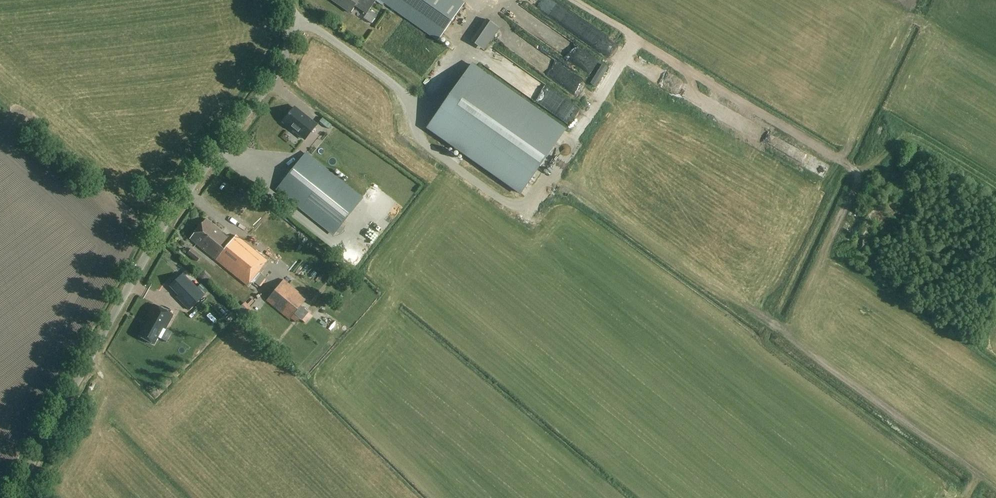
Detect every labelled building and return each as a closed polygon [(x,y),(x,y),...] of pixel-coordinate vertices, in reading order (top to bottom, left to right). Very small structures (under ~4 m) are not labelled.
[(349,13),(354,6),(366,14),(376,0),(331,0),(349,13)] [(461,0),(379,0),(438,40),(464,3),(461,0)] [(471,41),(483,50),(499,28),(486,19),(471,41)] [(572,35),(599,50),(606,38),(579,22),(572,35)] [(583,70),(590,60),(539,25),(533,35),(583,70)] [(493,75),(567,121),(577,106),(503,59),(493,75)] [(426,129),(520,195),(565,130),(471,65),(426,129)] [(681,91),(683,85),(674,82),(672,88),(681,91)] [(304,141),(316,126),(294,108),(281,123),(304,141)] [(333,234),(362,197),(306,153),(277,189),(333,234)] [(249,199),(254,194),(243,184),(238,190),(249,199)] [(231,240),(205,219),(189,239),(246,285),(266,260),(235,234),(231,240)] [(196,262),(201,256),(190,248),(186,253),(196,262)] [(204,279),(207,273),(200,270),(197,276),(204,279)] [(188,304),(197,288),(170,274),(163,286),(175,292),(173,296),(188,304)] [(306,324),(313,316),(301,306),(307,299),(283,280),(266,301),(289,320),(291,318),(296,323),(299,319),(306,324)] [(246,297),(257,304),(263,295),(252,288),(246,297)] [(166,328),(174,315),(154,304),(143,324),(146,325),(140,336),(155,343),(164,327),(166,328)]
